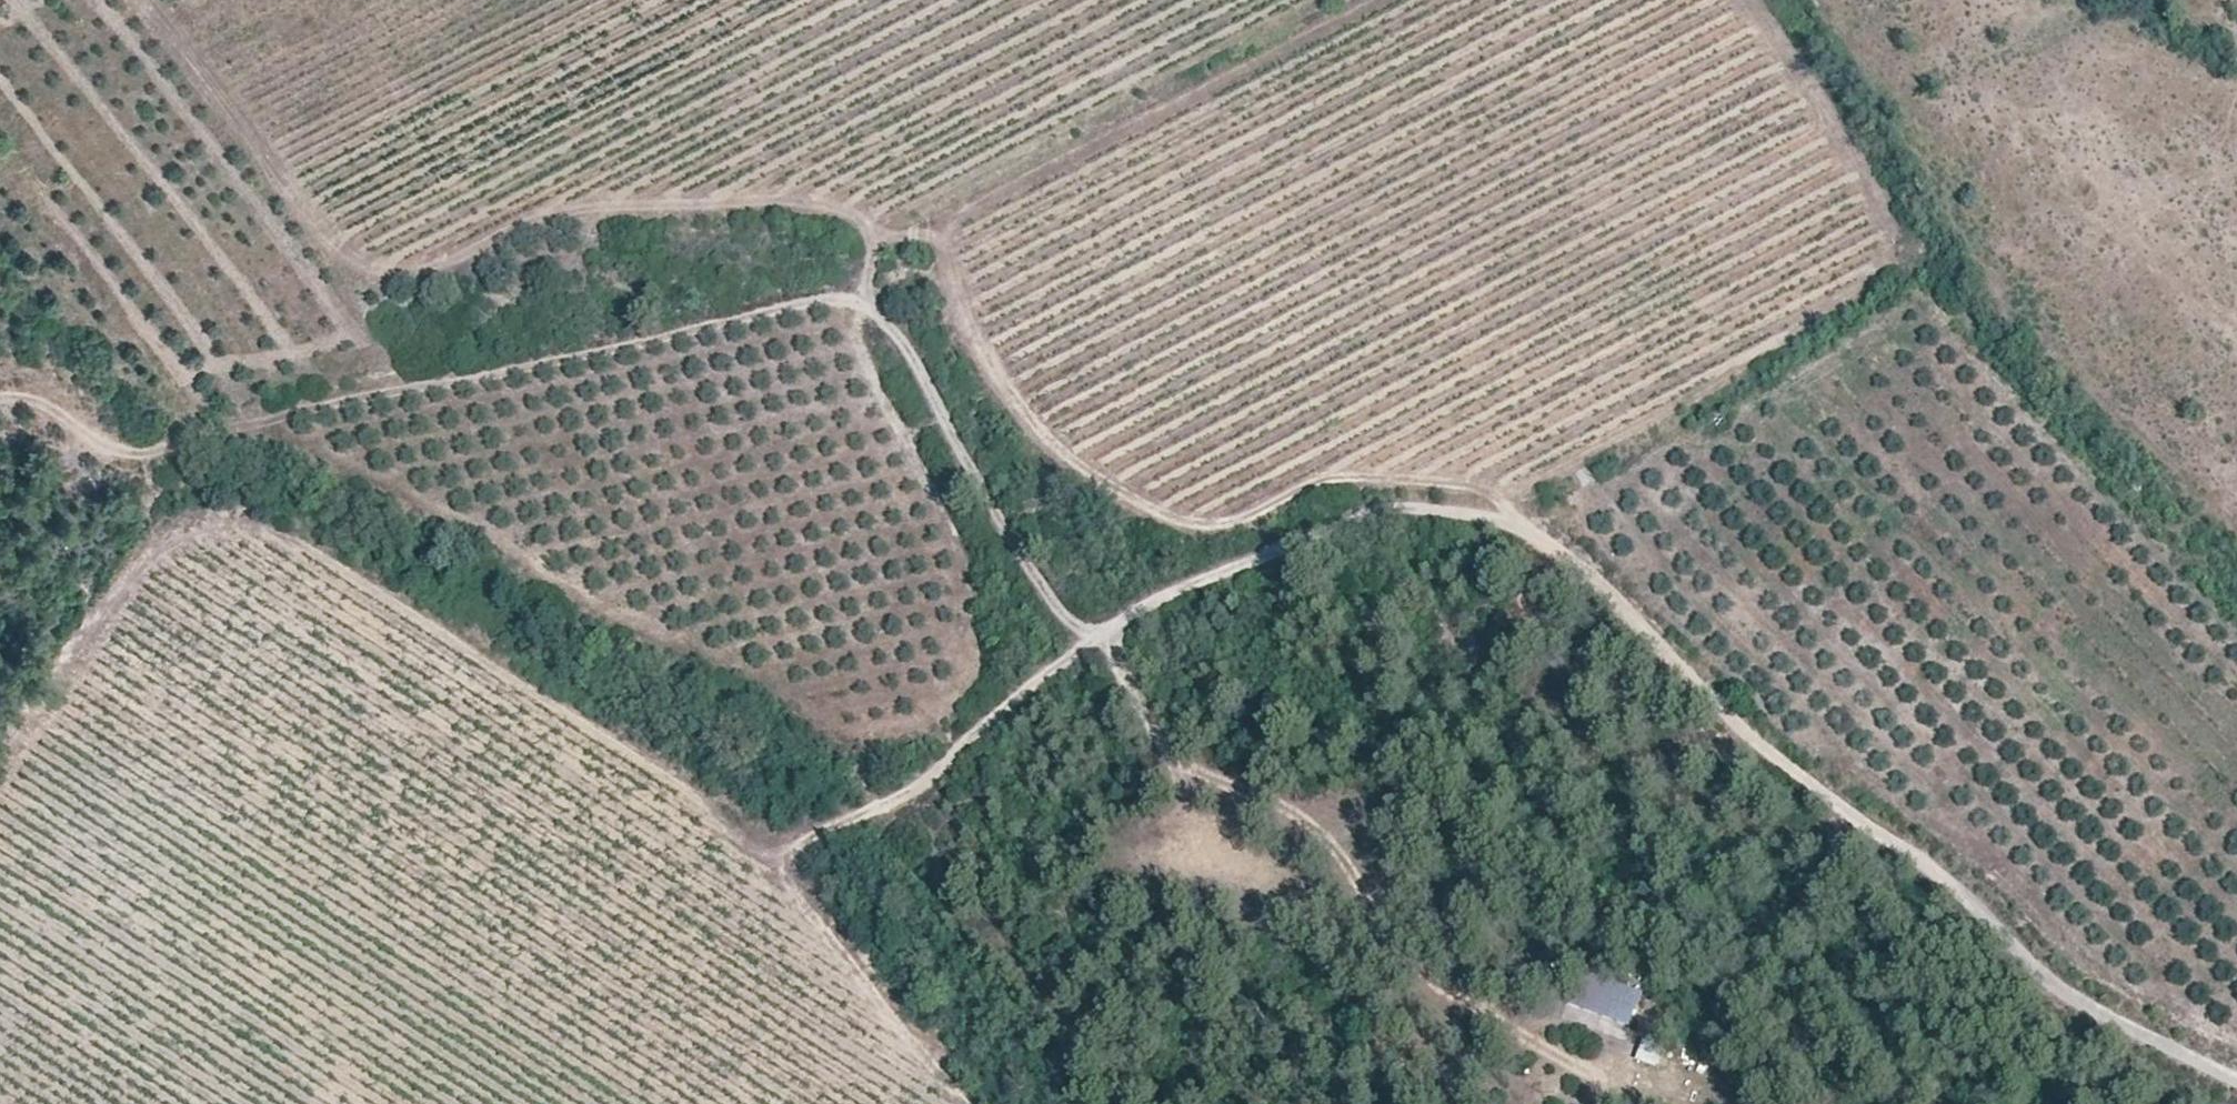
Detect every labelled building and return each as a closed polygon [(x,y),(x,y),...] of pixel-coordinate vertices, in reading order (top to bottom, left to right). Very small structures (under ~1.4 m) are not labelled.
[(1643,992),(1580,969),(1567,1002),(1614,1020),(1631,1026),(1643,992)] [(1648,1033),(1614,1020),(1594,1072),(1626,1086),(1648,1033)] [(1664,1045),(1644,1038),(1636,1058),(1656,1066),(1664,1045)]
